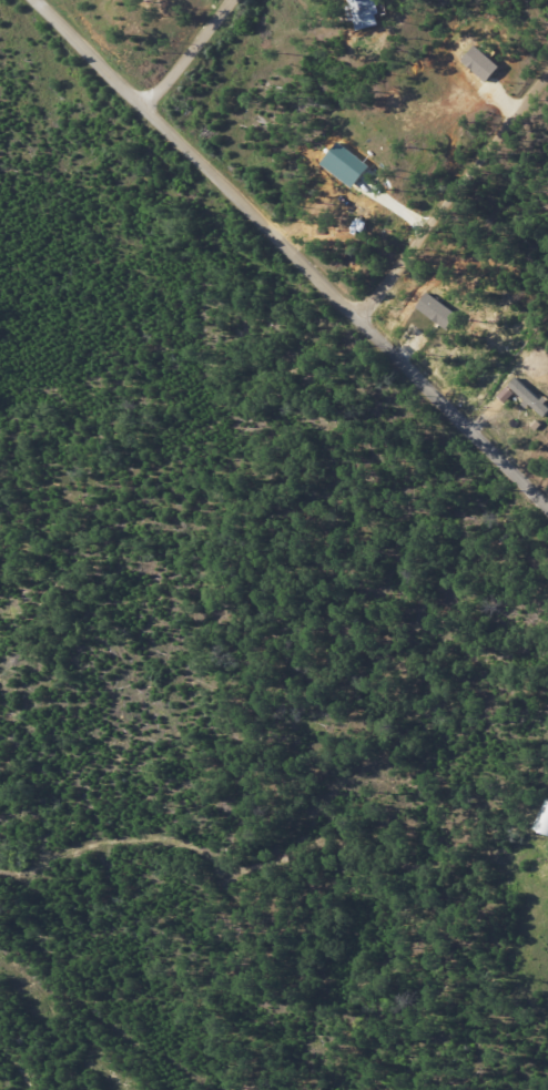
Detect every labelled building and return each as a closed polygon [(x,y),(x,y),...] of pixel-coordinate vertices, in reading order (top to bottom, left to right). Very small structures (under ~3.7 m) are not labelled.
[(379,25),(374,0),(350,0),(356,30),(379,25)] [(462,61),(485,83),(500,67),(477,45),(462,61)] [(447,330),(458,315),(428,293),(417,307),(447,330)] [(547,413),(547,406),(517,377),(510,386),(544,417),(547,413)]
